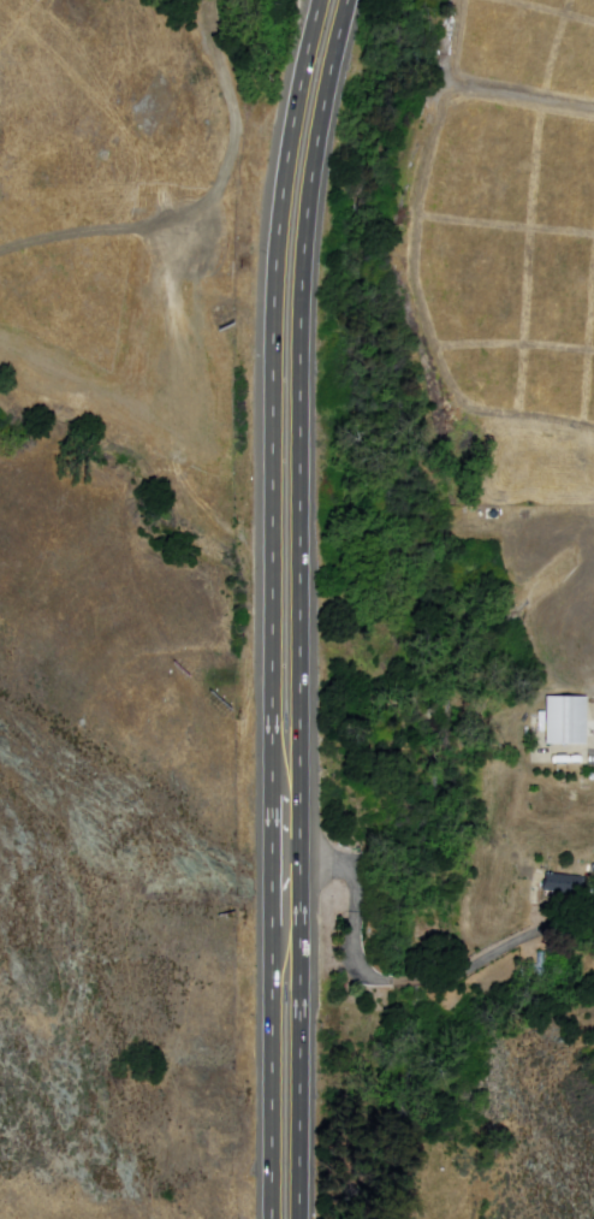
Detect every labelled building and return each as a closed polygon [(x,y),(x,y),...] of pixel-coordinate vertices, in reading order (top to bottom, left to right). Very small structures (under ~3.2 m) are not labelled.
[(588,693),(547,694),(548,742),(589,741),(588,693)] [(546,872),(584,876),(582,898),(543,894),(546,872)]
